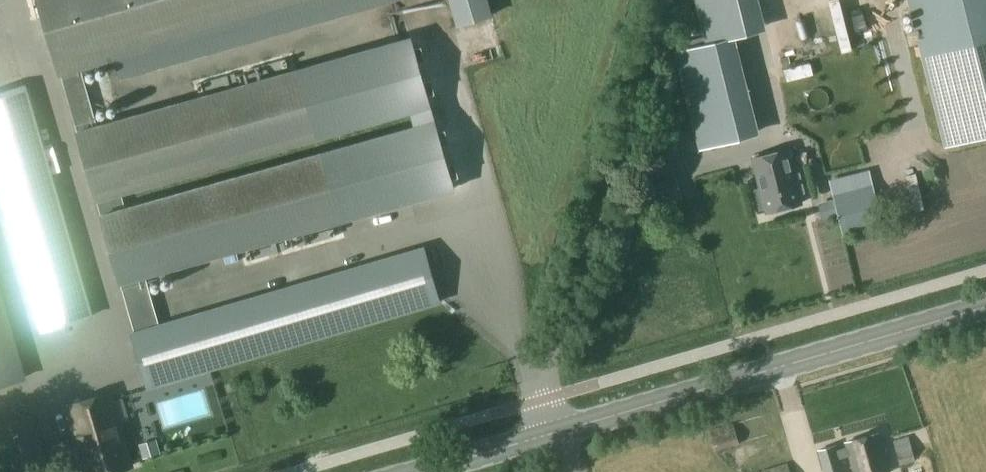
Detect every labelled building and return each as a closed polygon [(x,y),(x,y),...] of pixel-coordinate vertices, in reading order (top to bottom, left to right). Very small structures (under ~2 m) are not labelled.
[(119,279),(438,191),(418,124),(122,205),(119,192),(411,108),(390,37),(100,124),(81,64),(121,54),(126,73),(381,0),(40,0),(119,279)] [(945,145),(985,135),(985,0),(908,0),(945,145)] [(780,58),(782,66),(790,63),(788,55),(780,58)] [(42,330),(93,316),(30,86),(0,94),(0,174),(42,330)] [(746,136),(735,91),(688,103),(700,148),(746,136)] [(788,149),(752,159),(760,190),(757,191),(762,210),(766,209),(767,213),(803,203),(800,194),(806,192),(800,173),(795,174),(788,149)] [(832,194),(843,236),(883,226),(873,184),(832,194)] [(147,386),(439,301),(423,248),(159,325),(144,272),(118,279),(133,333),(132,333),(147,386)] [(26,378),(0,289),(0,386),(26,378)] [(112,397),(111,393),(65,406),(84,471),(108,471),(132,465),(119,421),(127,419),(120,395),(112,397)] [(10,471),(40,471),(49,469),(33,413),(0,423),(0,435),(10,471)] [(709,430),(715,451),(740,444),(733,423),(709,430)] [(138,449),(149,446),(145,431),(134,433),(138,449)] [(854,471),(887,471),(890,471),(879,433),(845,442),(854,471)] [(56,437),(62,471),(72,471),(65,435),(56,437)] [(893,440),(899,465),(915,461),(908,436),(893,440)] [(824,471),(844,471),(835,444),(818,450),(824,471)] [(788,462),(757,471),(790,471),(788,462)]
